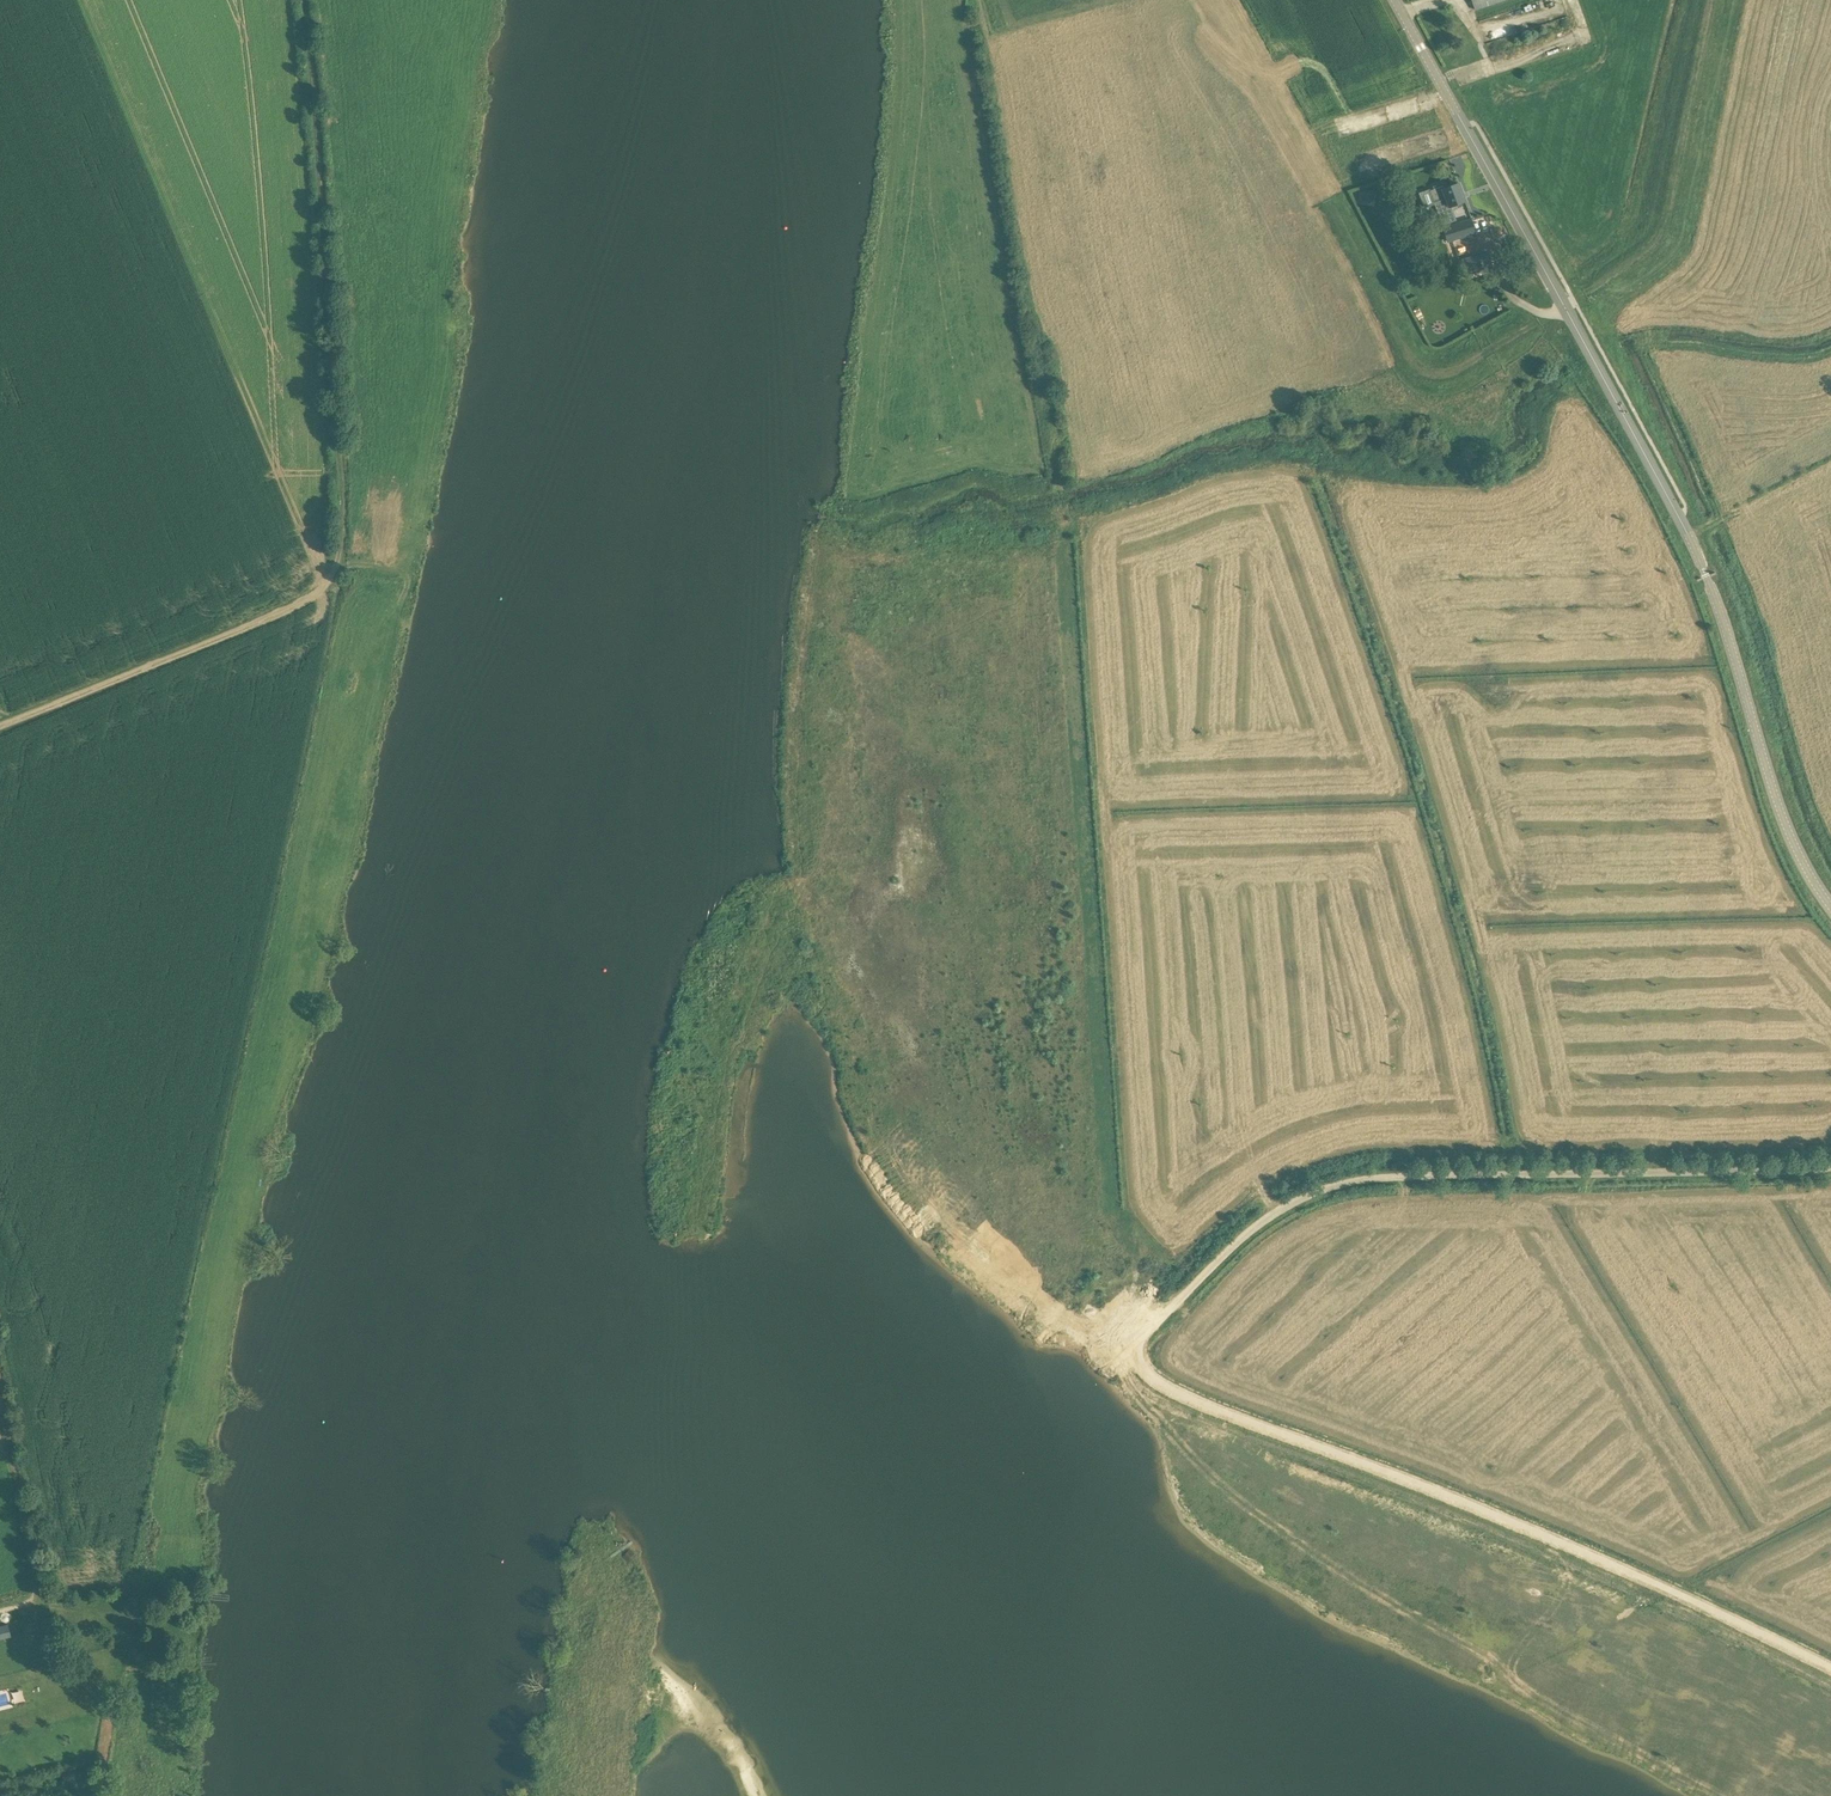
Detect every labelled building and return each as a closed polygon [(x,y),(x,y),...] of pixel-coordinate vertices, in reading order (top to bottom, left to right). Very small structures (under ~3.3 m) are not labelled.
[(1475,9),(1502,0),(1472,0),(1475,9)] [(1455,170),(1466,166),(1462,155),(1451,159),(1455,170)] [(1449,205),(1465,200),(1458,182),(1443,187),(1442,185),(1430,189),(1434,202),(1432,203),(1435,214),(1438,213),(1439,207),(1449,204),(1449,205)] [(1359,191),(1358,201),(1367,202),(1369,192),(1359,191)] [(1449,226),(1453,239),(1475,232),(1471,218),(1449,226)] [(1465,275),(1477,271),(1472,258),(1472,256),(1460,261),(1465,275)] [(0,1625),(0,1639),(12,1636),(8,1623),(0,1625)]
